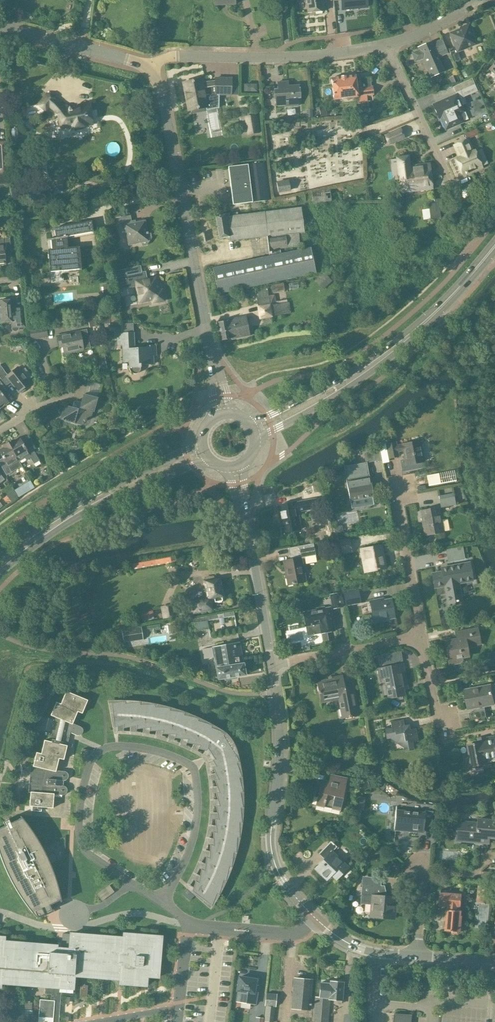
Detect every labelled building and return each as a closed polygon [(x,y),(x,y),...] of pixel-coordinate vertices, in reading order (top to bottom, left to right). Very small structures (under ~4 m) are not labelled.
[(322,0),(306,0),(307,13),(323,12),(322,0)] [(333,1),(341,0),(342,10),(366,7),(365,0),(333,0),(333,1)] [(475,44),(471,34),(472,33),(468,24),(459,28),(459,29),(449,33),(454,47),(448,49),(453,62),(459,60),(456,52),(475,44)] [(437,58),(448,54),(445,48),(441,37),(440,37),(441,40),(431,44),(430,43),(425,45),(427,49),(412,53),(415,61),(427,58),(434,75),(443,72),(437,58)] [(459,81),(456,75),(449,78),(452,84),(459,81)] [(331,79),(333,100),(358,97),(359,103),(367,102),(367,96),(373,95),(372,86),(371,86),(370,78),(360,79),(356,80),(355,76),(331,79)] [(201,79),(183,83),(188,110),(206,107),(206,110),(219,108),(219,94),(230,95),(231,79),(214,78),(214,81),(201,82),(201,79)] [(459,114),(463,112),(461,106),(467,104),(461,91),(474,85),(472,79),(452,87),(455,93),(456,95),(432,105),(438,119),(440,118),(445,130),(462,122),(459,114)] [(299,98),(298,85),(287,86),(287,82),(276,83),(277,90),(274,90),(275,106),(285,105),(285,107),(298,106),(297,98),(299,98)] [(70,109),(70,105),(64,106),(49,93),(39,104),(46,110),(49,106),(56,111),(59,116),(61,127),(70,125),(71,129),(93,124),(89,103),(79,105),(79,107),(70,109)] [(248,134),(260,133),(259,115),(247,115),(248,134)] [(467,140),(479,135),(476,128),(464,133),(467,140)] [(405,137),(401,129),(385,135),(389,144),(405,137)] [(462,176),(481,168),(481,166),(487,164),(482,149),(475,152),(474,151),(472,152),(467,140),(454,146),(459,158),(455,159),(462,176)] [(8,141),(0,142),(0,173),(10,173),(8,141)] [(410,177),(410,180),(431,177),(429,165),(409,167),(408,156),(397,157),(397,159),(389,160),(392,179),(410,177)] [(263,162),(228,167),(230,183),(231,182),(234,205),(268,200),(263,162)] [(401,193),(432,190),(431,177),(410,180),(410,177),(392,179),(392,181),(399,180),(401,193)] [(276,182),(277,192),(278,193),(290,191),(288,180),(276,182)] [(432,190),(433,199),(441,198),(440,189),(432,190)] [(442,211),(440,199),(434,200),(434,204),(428,205),(430,220),(440,218),(439,211),(442,211)] [(252,210),(206,216),(211,243),(233,238),(231,227),(255,223),(252,210)] [(115,218),(117,226),(124,225),(128,246),(142,243),(142,246),(147,245),(152,237),(151,233),(148,233),(145,220),(132,223),(131,215),(115,218)] [(55,238),(47,240),(50,272),(51,283),(64,282),(63,280),(62,280),(62,274),(82,271),(81,269),(82,269),(80,247),(68,248),(67,237),(93,232),(92,221),(55,228),(56,238),(55,238)] [(302,253),(300,245),(311,243),(306,221),(294,224),(295,229),(279,232),(285,257),(302,253)] [(0,238),(0,265),(6,265),(5,251),(11,250),(10,237),(0,238)] [(238,255),(212,260),(216,278),(242,273),(238,255)] [(115,271),(119,290),(137,287),(140,302),(153,300),(154,303),(158,302),(163,294),(162,289),(159,290),(157,277),(143,280),(141,272),(141,266),(115,271)] [(331,278),(321,284),(323,287),(333,282),(331,278)] [(272,294),(285,291),(283,283),(271,285),(272,294)] [(270,318),(271,317),(272,316),(290,314),(288,302),(276,304),(274,295),(268,296),(267,287),(255,289),(256,295),(258,306),(257,307),(257,308),(258,317),(259,318),(259,319),(260,319),(261,319),(270,318)] [(19,329),(19,328),(24,327),(22,307),(13,308),(13,300),(0,302),(0,313),(1,322),(11,321),(11,326),(11,327),(12,329),(12,330),(13,331),(15,332),(16,332),(17,331),(18,331),(19,329)] [(249,336),(245,316),(216,322),(220,340),(230,338),(231,339),(249,336)] [(88,320),(91,332),(97,331),(94,319),(88,320)] [(85,330),(79,331),(56,336),(57,342),(60,342),(63,354),(65,354),(65,356),(73,354),(72,352),(89,349),(85,330)] [(139,373),(140,371),(141,371),(141,370),(141,369),(141,368),(142,368),(142,367),(144,366),(145,365),(146,365),(154,364),(154,355),(157,355),(156,346),(147,346),(147,348),(135,349),(134,333),(117,334),(117,345),(122,344),(124,362),(129,362),(130,369),(130,370),(130,371),(132,373),(133,373),(134,374),(137,373),(139,373)] [(0,373),(0,379),(6,386),(11,382),(19,392),(20,392),(21,393),(25,390),(24,389),(30,384),(28,381),(33,377),(26,368),(20,372),(17,368),(7,375),(3,371),(0,373)] [(0,409),(9,403),(2,394),(7,390),(0,381),(0,409)] [(74,421),(78,422),(82,420),(83,422),(85,420),(85,419),(89,417),(90,412),(92,412),(96,398),(82,395),(80,403),(75,401),(73,402),(71,409),(63,406),(60,420),(73,423),(74,421)] [(19,437),(9,443),(19,461),(25,457),(27,460),(30,458),(34,464),(40,461),(32,447),(27,450),(19,437)] [(397,456),(396,452),(403,451),(405,465),(421,462),(417,441),(401,444),(401,445),(395,446),(395,443),(386,444),(389,458),(397,456)] [(0,448),(0,452),(6,462),(1,465),(7,476),(12,472),(22,466),(19,461),(9,443),(0,448)] [(378,444),(364,453),(366,463),(381,460),(378,444)] [(350,500),(372,496),(366,463),(344,467),(347,481),(346,481),(350,500)] [(299,530),(296,512),(316,508),(325,506),(320,479),(316,479),(311,487),(314,500),(295,503),(276,506),(281,533),(299,530)] [(15,491),(18,496),(19,497),(25,493),(21,487),(15,491)] [(440,508),(455,505),(454,496),(439,499),(440,508)] [(442,532),(438,507),(420,511),(424,535),(442,532)] [(334,542),(336,554),(350,551),(348,540),(334,542)] [(287,585),(304,582),(300,558),(303,558),(303,557),(315,555),(312,543),(287,548),(289,560),(283,561),(287,585)] [(469,545),(445,550),(448,562),(463,560),(463,564),(468,563),(467,559),(472,558),(469,545)] [(385,568),(383,558),(381,559),(378,546),(360,549),(361,556),(364,556),(367,572),(385,568)] [(131,562),(132,569),(171,562),(170,555),(131,562)] [(472,581),(468,563),(447,567),(448,571),(432,574),(434,588),(444,586),(447,603),(461,601),(458,583),(472,581)] [(221,596),(217,579),(210,581),(209,578),(203,579),(208,599),(191,602),(194,613),(211,609),(209,603),(214,602),(214,603),(221,601),(220,597),(221,596)] [(344,594),(346,605),(359,602),(357,591),(344,594)] [(330,595),(332,608),(342,606),(339,593),(330,595)] [(393,616),(390,599),(378,601),(378,599),(369,601),(373,619),(393,616)] [(172,618),(173,617),(176,616),(173,604),(170,605),(169,604),(164,605),(163,606),(160,607),(162,619),(165,618),(166,619),(172,618)] [(334,631),(330,607),(323,608),(323,606),(316,608),(316,610),(302,612),(304,626),(318,623),(320,633),(334,631)] [(142,622),(154,619),(152,611),(140,614),(142,622)] [(194,619),(194,623),(219,619),(218,615),(194,619)] [(122,629),(124,643),(143,640),(141,626),(122,629)] [(480,644),(477,629),(456,633),(458,641),(445,643),(448,659),(467,656),(466,646),(480,644)] [(245,675),(239,642),(211,647),(211,648),(202,650),(203,659),(213,658),(217,680),(245,675)] [(402,664),(377,669),(379,680),(384,679),(387,698),(404,695),(402,687),(407,687),(402,664)] [(342,719),(356,716),(354,703),(350,683),(344,685),(342,675),(331,677),(331,679),(316,682),(320,700),(338,697),(342,719)] [(489,687),(465,691),(466,699),(468,709),(474,708),(474,713),(485,711),(484,706),(493,704),(492,701),(493,699),(492,693),(491,693),(489,687)] [(30,765),(28,793),(30,793),(29,806),(52,808),(53,795),(62,795),(64,795),(66,793),(67,791),(66,789),(65,787),(63,786),(59,786),(59,781),(63,781),(65,780),(67,779),(68,777),(68,774),(66,772),(64,772),(55,771),(58,758),(63,760),(66,746),(71,747),(72,744),(67,743),(70,733),(78,736),(79,736),(80,735),(81,735),(82,734),(83,733),(83,732),(83,730),(82,729),(82,728),(81,728),(80,727),(72,724),(77,712),(81,714),(87,700),(66,692),(63,699),(61,704),(56,702),(50,716),(55,718),(51,734),(49,742),(44,741),(41,754),(36,753),(33,765),(30,765)] [(234,745),(231,739),(224,737),(225,733),(211,729),(212,725),(197,722),(198,718),(184,716),(184,713),(170,712),(170,708),(155,708),(155,705),(140,706),(140,702),(125,705),(125,701),(111,704),(113,728),(122,725),(123,728),(135,726),(136,729),(149,728),(149,731),(161,731),(161,734),(174,735),(174,738),(187,739),(186,743),(198,745),(198,749),(205,751),(206,755),(208,754),(215,765),(211,767),(217,778),(214,780),(218,792),(215,793),(218,805),(215,806),(218,818),(214,819),(216,831),(212,832),(213,844),(209,844),(209,857),(205,857),(204,869),(201,869),(198,882),(195,881),(192,891),(211,906),(213,893),(217,894),(221,880),(224,881),(227,867),(230,867),(232,853),(235,853),(235,839),(239,838),(238,824),(241,823),(239,809),(242,808),(239,795),(243,794),(239,781),(243,781),(235,762),(239,763),(239,760),(237,752),(234,745)] [(474,713),(469,714),(470,721),(486,718),(485,711),(474,713)] [(403,750),(412,748),(411,743),(418,742),(415,728),(409,729),(408,725),(404,726),(403,720),(389,722),(391,728),(385,730),(387,739),(394,737),(395,743),(401,742),(403,750)] [(494,737),(485,739),(486,742),(471,745),(473,754),(466,755),(467,763),(469,762),(470,767),(485,764),(484,759),(494,757),(494,742),(494,737)] [(173,808),(163,808),(164,770),(158,769),(158,765),(132,764),(131,780),(130,780),(128,820),(135,820),(134,836),(139,836),(139,849),(153,849),(154,835),(172,836),(173,808)] [(315,805),(340,810),(346,778),(330,775),(328,786),(320,784),(315,805)] [(358,796),(357,808),(365,809),(365,796),(358,796)] [(393,830),(404,831),(404,829),(423,830),(423,826),(432,827),(433,811),(424,811),(424,813),(395,811),(393,830)] [(61,899),(60,897),(60,894),(59,892),(59,890),(58,888),(58,885),(57,883),(56,881),(56,879),(55,876),(54,874),(53,872),(52,870),(52,868),(51,866),(50,864),(49,862),(48,860),(47,858),(46,855),(45,853),(44,851),(43,848),(42,846),(40,844),(39,842),(38,840),(37,838),(36,836),(35,835),(34,833),(32,832),(31,830),(30,828),(29,826),(28,825),(27,824),(25,822),(25,821),(24,820),(23,818),(22,818),(20,816),(20,817),(21,818),(11,823),(9,819),(3,822),(5,826),(0,828),(0,855),(1,857),(3,862),(4,867),(7,872),(9,877),(11,881),(14,887),(17,891),(20,896),(23,901),(26,905),(29,909),(32,913),(37,918),(38,918),(37,917),(52,910),(50,905),(59,900),(60,902),(61,902),(61,899)] [(459,822),(457,841),(489,843),(489,838),(494,838),(494,820),(479,819),(479,823),(459,822)] [(337,878),(347,867),(331,852),(336,847),(330,841),(320,851),(325,857),(314,869),(326,880),(332,873),(337,878)] [(480,883),(494,884),(494,873),(482,872),(480,883)] [(111,884),(97,891),(101,899),(115,892),(111,884)] [(362,884),(360,901),(370,902),(369,917),(392,919),(393,904),(396,904),(396,897),(381,896),(382,886),(362,884)] [(493,886),(484,885),(482,901),(492,902),(493,886)] [(460,907),(461,907),(461,900),(448,899),(448,893),(440,893),(439,905),(450,906),(450,910),(447,910),(445,931),(451,931),(452,933),(457,934),(459,932),(460,932),(462,916),(461,916),(461,911),(459,911),(460,907)] [(63,937),(63,941),(57,941),(57,947),(4,942),(4,938),(0,938),(0,987),(1,987),(1,982),(47,986),(46,995),(53,995),(52,1001),(41,1000),(40,1021),(57,1021),(59,987),(72,988),(74,975),(119,979),(118,983),(146,985),(147,977),(157,978),(160,937),(123,934),(122,939),(70,935),(69,937),(63,937)] [(256,1004),(258,993),(254,992),(256,979),(255,977),(249,976),(247,978),(239,977),(237,990),(238,990),(236,1001),(256,1004)] [(291,1008),(309,1009),(312,980),(294,978),(291,1008)] [(329,999),(334,999),(334,1003),(341,1003),(341,999),(342,999),(343,983),(330,982),(330,984),(321,983),(319,998),(316,997),(314,1021),(327,1021),(329,999)] [(264,1005),(276,1006),(277,995),(266,993),(264,1005)] [(413,1015),(395,1013),(394,1021),(412,1021),(413,1015)]
